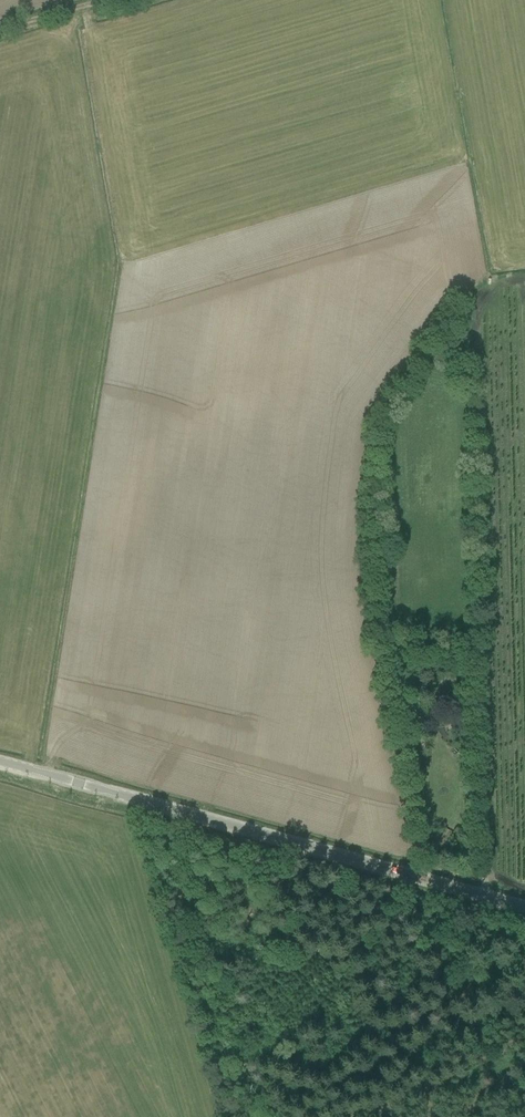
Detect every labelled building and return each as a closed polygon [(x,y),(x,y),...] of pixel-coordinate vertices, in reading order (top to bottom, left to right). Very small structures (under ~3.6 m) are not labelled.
[(415,661),(427,661),(427,654),(421,654),(421,651),(415,651),(415,661)]
